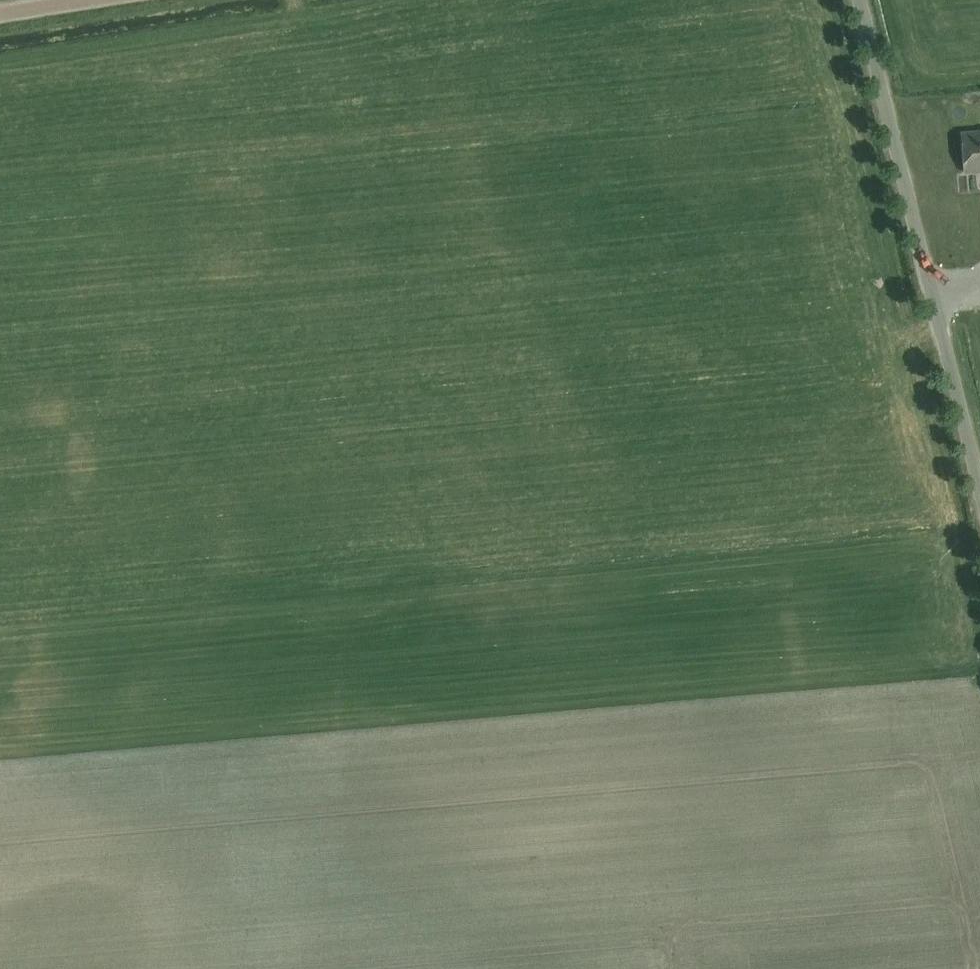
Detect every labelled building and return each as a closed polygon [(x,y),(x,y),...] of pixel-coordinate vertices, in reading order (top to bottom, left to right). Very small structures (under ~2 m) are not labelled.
[(961,133),(964,172),(979,171),(979,131),(961,133)]
